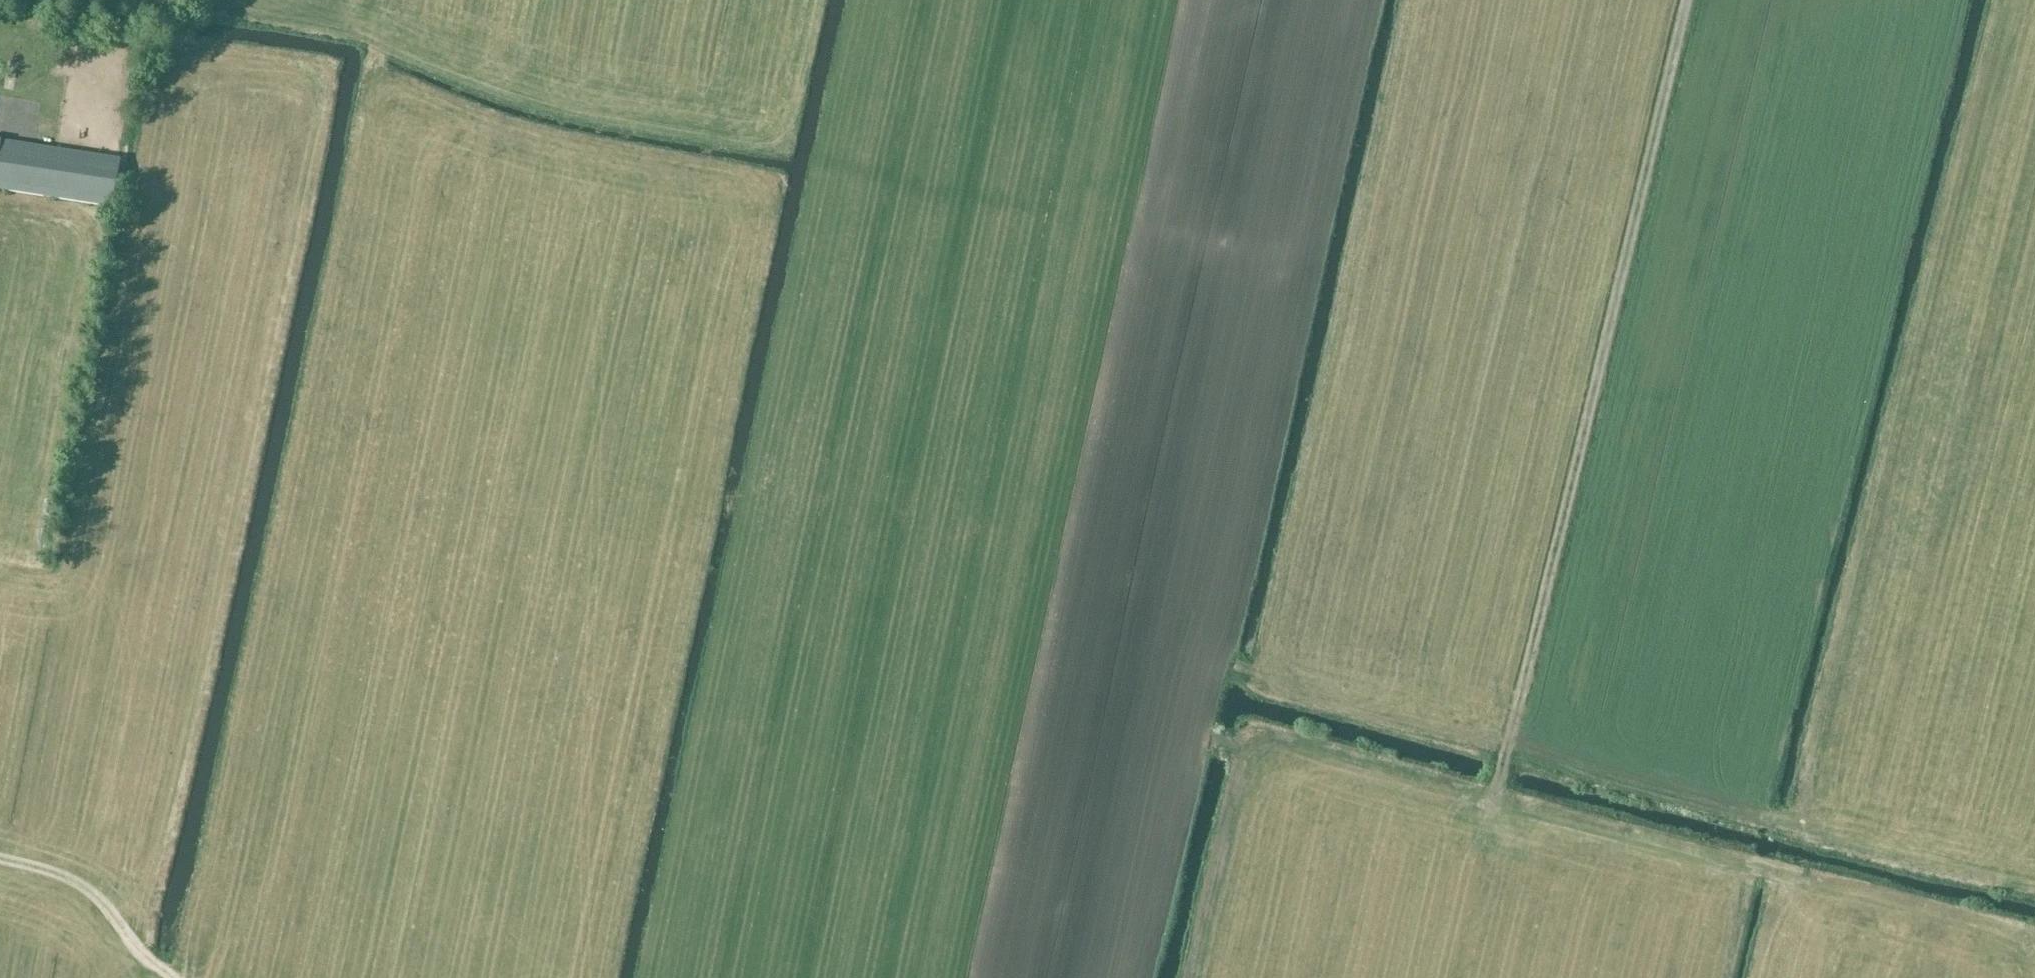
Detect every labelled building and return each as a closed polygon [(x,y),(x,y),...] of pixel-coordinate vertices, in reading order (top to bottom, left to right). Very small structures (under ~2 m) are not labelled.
[(120,160),(0,141),(0,191),(112,209),(120,160)]
